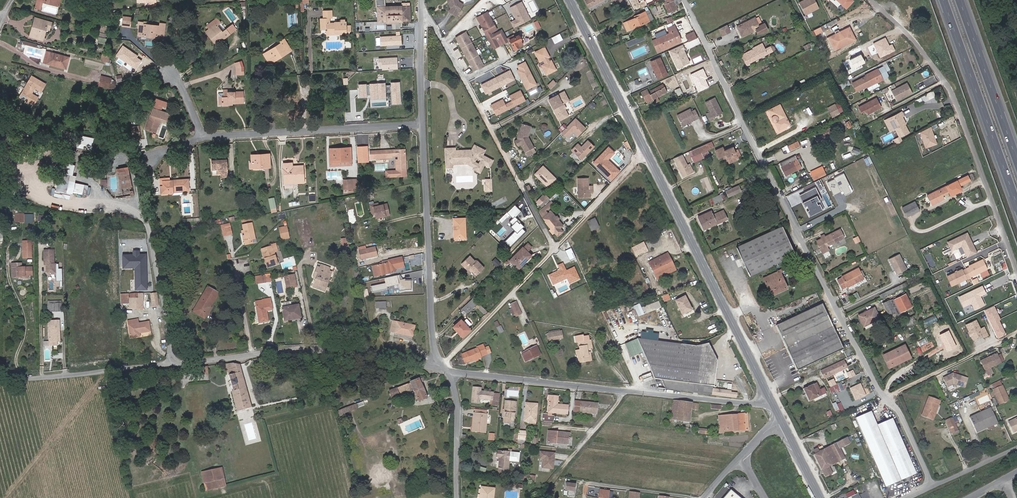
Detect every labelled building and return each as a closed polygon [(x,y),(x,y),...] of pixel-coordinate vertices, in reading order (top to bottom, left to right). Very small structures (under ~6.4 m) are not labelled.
[(449,2),(449,3),(450,8),(451,7),(448,11),(456,16),(460,8),(456,6),(458,1),(458,0),(449,0),(449,2)] [(531,18),(522,0),(511,6),(517,18),(511,21),(514,27),(531,18)] [(665,0),(665,2),(663,3),(668,13),(677,9),(675,4),(681,1),(680,0),(665,0)] [(815,0),(804,0),(799,3),(805,14),(818,7),(815,0)] [(857,11),(868,6),(866,3),(855,8),(857,11)] [(410,21),(410,6),(377,7),(378,22),(386,21),(386,22),(402,22),(402,21),(410,21)] [(350,32),(350,25),(346,25),(346,22),(345,22),(345,20),(340,20),(340,22),(334,22),(334,23),(329,23),(329,18),(332,18),(332,10),(323,10),(323,18),(320,18),(321,30),(325,30),(326,33),(341,32),(350,32)] [(487,12),(477,17),(493,49),(499,46),(498,45),(502,43),(503,44),(509,41),(513,49),(522,44),(520,40),(521,39),(521,38),(520,36),(519,36),(518,36),(518,35),(514,37),(513,34),(506,38),(501,28),(492,33),(491,31),(496,29),(487,12)] [(631,29),(649,21),(644,12),(636,15),(637,17),(635,18),(627,21),(631,29)] [(217,43),(232,31),(229,27),(222,32),(217,25),(224,20),(221,15),(207,26),(210,29),(208,31),(211,35),(212,34),(215,38),(214,39),(217,43)] [(130,27),(131,18),(123,17),(122,26),(130,27)] [(48,27),(50,23),(35,18),(33,24),(35,25),(32,35),(41,37),(44,27),(45,26),(48,27)] [(754,18),(737,27),(742,37),(756,30),(758,34),(766,31),(763,24),(759,26),(754,18)] [(106,26),(92,22),(90,28),(104,32),(106,26)] [(164,36),(165,24),(160,23),(159,26),(145,24),(143,24),(143,22),(138,22),(138,28),(139,28),(143,28),(142,35),(158,37),(158,35),(164,36)] [(32,35),(35,25),(33,24),(30,36),(41,39),(41,37),(32,35)] [(722,34),(729,30),(726,25),(719,29),(722,34)] [(660,48),(680,40),(674,26),(668,29),(670,33),(656,39),(660,48)] [(656,37),(669,32),(667,28),(655,33),(656,37)] [(835,50),(855,40),(849,28),(837,34),(834,35),(829,38),(835,50)] [(211,35),(208,31),(206,32),(215,44),(217,43),(214,39),(215,38),(212,34),(211,35)] [(466,32),(456,38),(473,71),(483,65),(466,32)] [(689,42),(697,38),(694,32),(686,35),(689,42)] [(397,45),(397,36),(376,37),(376,46),(397,45)] [(286,51),(290,49),(284,39),(280,42),(281,43),(264,54),(269,62),(279,55),(280,57),(287,53),(286,51)] [(658,52),(681,42),(680,40),(660,48),(656,39),(653,41),(658,52)] [(746,64),(772,51),(769,46),(764,49),(762,43),(752,48),(752,49),(741,55),(746,64)] [(685,54),(683,49),(684,49),(682,44),(669,50),(677,68),(689,63),(686,56),(685,56),(684,55),(685,54)] [(545,45),(535,50),(540,60),(544,58),(546,61),(544,66),(547,73),(556,68),(551,58),(549,60),(547,56),(550,55),(545,45)] [(108,62),(110,55),(102,53),(100,60),(108,62)] [(66,69),(68,59),(49,54),(46,63),(66,69)] [(280,57),(279,55),(269,62),(270,64),(280,57)] [(382,64),(382,69),(398,69),(398,57),(379,57),(379,64),(382,64)] [(667,74),(659,58),(650,62),(652,66),(653,66),(655,71),(654,71),(658,78),(667,74)] [(537,83),(526,61),(518,65),(520,68),(518,69),(521,76),(523,75),(525,81),(524,81),(528,88),(537,83)] [(889,76),(886,71),(884,66),(883,66),(877,69),(882,80),(889,76)] [(511,69),(481,84),(486,94),(515,79),(511,69)] [(867,87),(882,80),(877,69),(865,75),(866,76),(852,83),(856,92),(866,86),(867,87)] [(45,84),(31,76),(20,96),(33,105),(37,98),(31,94),(34,88),(41,92),(45,84)] [(108,89),(111,79),(101,76),(99,86),(108,89)] [(850,84),(848,80),(840,84),(842,88),(850,84)] [(401,81),(392,81),(392,103),(401,103),(401,81)] [(386,82),(359,83),(359,97),(370,97),(370,98),(387,97),(386,91),(391,91),(391,84),(386,84),(386,82)] [(907,83),(891,91),(896,101),(912,93),(907,83)] [(657,97),(667,92),(663,84),(651,90),(651,92),(650,93),(651,94),(650,94),(647,89),(641,93),(645,101),(648,100),(649,102),(653,100),(657,97)] [(685,92),(682,86),(675,89),(678,96),(685,92)] [(496,114),(526,101),(521,89),(509,94),(512,100),(505,103),(503,99),(491,104),(496,114)] [(565,89),(549,98),(560,118),(569,114),(565,107),(564,107),(563,105),(564,104),(563,102),(567,99),(565,96),(567,95),(565,89)] [(244,102),(243,92),(228,92),(228,93),(228,97),(222,97),(222,105),(233,105),(233,103),(236,103),(235,102),(244,102)] [(722,114),(714,97),(705,102),(710,111),(706,113),(710,121),(714,119),(713,118),(722,114)] [(916,106),(925,102),(922,97),(913,101),(916,106)] [(167,120),(169,113),(161,111),(162,107),(166,108),(167,102),(155,98),(154,103),(152,107),(154,108),(152,115),(150,115),(145,129),(155,133),(157,128),(155,127),(159,117),(167,120)] [(880,107),(876,98),(858,107),(861,112),(864,111),(865,112),(867,112),(868,114),(880,107)] [(832,117),(843,112),(838,102),(827,107),(832,117)] [(789,124),(779,105),(769,110),(772,117),(772,118),(772,119),(772,120),(773,121),(774,122),(778,130),(789,124)] [(699,117),(695,110),(692,112),(690,109),(677,116),(681,126),(699,117)] [(902,122),(903,120),(901,117),(903,116),(901,112),(894,116),(894,117),(889,120),(894,129),(895,129),(899,137),(908,132),(904,124),(903,124),(902,122)] [(894,129),(889,120),(894,117),(894,116),(884,121),(890,131),(894,129)] [(167,120),(159,117),(155,127),(157,128),(160,120),(166,122),(167,120)] [(574,119),(561,132),(566,137),(572,131),(577,136),(584,128),(574,119)] [(519,138),(515,139),(518,144),(521,142),(527,155),(535,150),(528,135),(532,125),(523,122),(520,131),(520,132),(520,133),(518,134),(518,136),(519,138)] [(139,134),(138,125),(135,126),(130,127),(132,135),(139,134)] [(831,136),(829,132),(832,130),(831,127),(818,133),(819,135),(823,144),(827,141),(826,138),(831,136)] [(926,148),(938,143),(932,127),(920,131),(926,148)] [(577,143),(571,149),(581,159),(593,146),(587,140),(583,145),(583,146),(581,148),(581,147),(577,143)] [(704,151),(713,147),(711,141),(699,147),(701,152),(704,151)] [(800,146),(798,141),(787,146),(790,151),(800,146)] [(368,145),(357,146),(358,162),(369,161),(368,145)] [(455,148),(445,148),(446,159),(452,158),(452,162),(455,162),(455,164),(467,163),(474,167),(476,162),(475,162),(477,158),(479,160),(482,155),(485,150),(474,145),(471,151),(470,150),(468,152),(464,150),(455,151),(455,148)] [(621,171),(609,159),(616,152),(609,145),(593,162),(612,180),(621,171)] [(701,152),(699,147),(691,150),(693,156),(701,152)] [(737,157),(735,152),(733,147),(724,151),(723,147),(715,151),(719,158),(723,156),(726,155),(727,157),(729,163),(738,159),(737,157)] [(347,148),(329,149),(330,160),(338,160),(338,162),(338,165),(347,165),(347,161),(351,161),(350,149),(347,150),(347,148)] [(405,149),(385,150),(385,157),(385,158),(392,158),(391,156),(397,156),(398,159),(395,160),(396,170),(390,171),(390,176),(404,176),(404,172),(401,172),(401,171),(406,170),(405,149)] [(380,157),(380,150),(370,151),(370,159),(376,158),(376,157),(380,157)] [(703,156),(701,152),(693,156),(691,150),(688,152),(693,163),(704,158),(703,156)] [(269,166),(268,155),(260,155),(260,158),(252,158),(252,163),(252,167),(269,166)] [(476,162),(474,167),(475,170),(480,172),(484,164),(489,167),(492,160),(482,155),(479,160),(480,160),(478,163),(476,162)] [(688,167),(682,155),(674,158),(683,177),(693,171),(690,166),(688,167)] [(801,168),(796,159),(795,155),(779,163),(781,167),(785,176),(801,168)] [(452,158),(446,159),(446,167),(452,167),(452,164),(455,164),(455,162),(452,162),(452,158)] [(228,173),(227,159),(211,161),(212,170),(216,170),(220,170),(220,174),(228,173)] [(71,192),(87,195),(89,185),(75,182),(77,175),(73,175),(75,164),(68,163),(64,182),(58,181),(57,188),(53,188),(51,195),(70,198),(71,192)] [(115,165),(116,171),(125,169),(124,163),(115,165)] [(303,179),(302,168),(292,169),(292,166),(291,163),(283,163),(284,180),(303,179)] [(823,165),(810,171),(814,180),(827,174),(823,165)] [(555,178),(543,166),(535,174),(547,187),(555,178)] [(125,169),(116,171),(117,180),(118,183),(127,182),(126,169),(125,169)] [(845,173),(828,180),(833,194),(844,190),(845,193),(852,191),(845,173)] [(950,195),(961,190),(959,186),(969,181),(967,176),(927,195),(931,205),(943,199),(942,195),(948,192),(950,195)] [(170,180),(170,177),(159,178),(160,186),(163,186),(162,181),(170,180)] [(588,186),(588,177),(577,178),(578,197),(590,197),(589,193),(588,193),(588,186)] [(111,187),(111,189),(117,189),(116,178),(107,178),(107,187),(111,187)] [(189,192),(188,179),(172,180),(172,181),(170,182),(170,180),(162,181),(163,186),(160,186),(161,194),(173,193),(173,195),(182,194),(182,192),(189,192)] [(352,179),(346,180),(347,185),(343,185),(344,189),(352,188),(352,179)] [(740,191),(738,185),(726,191),(728,196),(740,191)] [(900,198),(919,189),(917,185),(898,195),(900,198)] [(799,195),(810,216),(830,205),(827,199),(824,201),(816,186),(799,195)] [(549,199),(544,194),(536,202),(541,207),(549,199)] [(722,200),(720,195),(709,200),(711,205),(722,200)] [(550,202),(539,211),(542,217),(545,221),(545,222),(550,229),(549,230),(552,234),(555,232),(560,228),(563,226),(554,215),(551,217),(545,210),(552,204),(550,202)] [(919,211),(914,202),(902,208),(907,217),(919,211)] [(379,206),(378,203),(369,205),(372,214),(376,213),(374,207),(379,206)] [(388,215),(386,204),(379,206),(374,207),(376,213),(376,217),(388,215)] [(523,226),(519,222),(518,223),(516,220),(517,219),(514,216),(520,210),(515,204),(507,211),(512,217),(508,221),(511,224),(509,226),(513,230),(503,241),(508,246),(524,231),(521,227),(523,226)] [(703,229),(727,219),(723,210),(715,214),(712,215),(711,211),(698,217),(703,229)] [(33,223),(33,213),(15,213),(15,222),(33,223)] [(466,237),(465,218),(453,219),(454,230),(455,230),(455,238),(466,237)] [(599,227),(594,218),(588,221),(592,230),(599,227)] [(255,239),(252,223),(242,225),(243,231),(241,231),(242,233),(244,232),(244,236),(246,240),(244,241),(245,244),(253,243),(252,239),(255,239)] [(231,231),(229,224),(221,225),(223,232),(231,231)] [(795,254),(782,226),(736,247),(749,276),(755,273),(795,254)] [(826,246),(844,237),(840,229),(825,237),(821,239),(816,241),(822,253),(828,250),(826,246)] [(289,238),(287,230),(280,231),(282,240),(289,238)] [(455,238),(455,230),(454,230),(454,239),(466,238),(466,237),(455,238)] [(967,233),(948,242),(952,250),(961,245),(967,257),(976,253),(974,249),(973,250),(969,243),(968,243),(967,241),(968,241),(967,239),(969,238),(967,233)] [(32,241),(23,241),(22,258),(32,258),(32,241)] [(643,242),(631,248),(636,258),(648,251),(643,242)] [(518,269),(531,255),(527,252),(532,247),(528,243),(523,248),(522,247),(509,260),(518,269)] [(274,252),(272,246),(261,249),(264,257),(265,256),(266,258),(264,259),(267,267),(277,264),(274,252)] [(377,256),(375,247),(374,247),(359,251),(361,259),(377,256)] [(569,260),(576,258),(572,248),(566,250),(569,260)] [(52,252),(43,252),(43,264),(46,264),(46,266),(46,273),(49,276),(55,275),(55,266),(53,266),(52,252)] [(673,266),(667,253),(648,262),(655,276),(673,266)] [(906,269),(899,254),(889,259),(896,274),(906,269)] [(476,275),(484,268),(477,260),(475,261),(469,255),(461,263),(467,270),(468,269),(469,268),(472,271),(476,275)] [(144,256),(121,257),(122,270),(134,269),(135,291),(146,290),(144,256)] [(395,269),(403,267),(401,258),(383,262),(383,264),(372,266),(374,276),(391,273),(391,272),(395,271),(395,269)] [(501,263),(495,258),(492,261),(498,267),(501,263)] [(962,270),(947,277),(951,286),(986,269),(982,260),(969,266),(969,267),(962,271),(962,270)] [(18,263),(12,263),(12,275),(24,275),(24,274),(31,274),(31,266),(20,266),(20,265),(18,265),(18,263)] [(579,279),(574,268),(566,271),(563,264),(558,266),(561,270),(549,275),(552,281),(556,279),(558,282),(567,278),(570,283),(579,279)] [(324,291),(331,272),(329,271),(330,268),(321,265),(320,268),(317,267),(313,277),(316,278),(313,287),(324,291)] [(847,287),(863,278),(858,268),(842,277),(842,278),(838,280),(842,288),(847,286),(847,287)] [(785,289),(783,284),(785,283),(784,280),(782,281),(779,275),(778,273),(780,272),(782,271),(781,269),(777,271),(778,271),(763,278),(771,295),(785,289)] [(405,274),(384,277),(386,283),(371,286),(372,291),(399,286),(400,291),(412,289),(411,279),(406,280),(405,274)] [(257,284),(265,282),(264,275),(256,276),(257,284)] [(297,287),(294,275),(286,276),(286,280),(289,280),(290,288),(297,287)] [(973,284),(979,282),(977,275),(960,282),(961,285),(972,281),(973,284)] [(881,299),(903,287),(902,284),(879,295),(881,299)] [(207,310),(208,307),(209,308),(218,293),(207,287),(205,291),(207,293),(202,301),(200,300),(196,307),(197,308),(195,312),(204,318),(208,311),(207,310)] [(981,287),(959,298),(963,307),(971,303),(974,309),(983,305),(980,299),(979,298),(978,297),(985,293),(981,287)] [(912,307),(905,293),(894,299),(901,313),(912,307)] [(128,294),(119,294),(120,303),(128,302),(128,294)] [(691,310),(684,297),(676,301),(682,314),(691,310)] [(272,309),(270,298),(262,300),(255,302),(259,323),(268,321),(266,311),(272,309)] [(466,313),(477,303),(473,298),(462,308),(466,313)] [(894,311),(889,300),(883,303),(888,314),(894,311)] [(61,311),(60,301),(47,302),(47,312),(61,311)] [(633,305),(637,316),(662,308),(660,301),(642,306),(641,303),(633,305)] [(521,314),(516,302),(510,304),(512,308),(515,314),(516,316),(521,314)] [(843,349),(822,304),(776,325),(797,371),(843,349)] [(300,317),(298,305),(287,307),(282,308),(285,320),(300,317)] [(997,338),(1007,334),(994,305),(985,309),(997,338)] [(879,318),(874,307),(858,315),(864,326),(879,318)] [(927,325),(938,320),(935,314),(924,320),(927,325)] [(1011,321),(1008,315),(1000,319),(1003,325),(1011,321)] [(912,323),(910,317),(904,320),(907,326),(912,323)] [(151,331),(150,322),(139,323),(138,319),(128,321),(131,338),(141,337),(140,333),(151,331)] [(470,329),(461,319),(453,327),(462,336),(470,329)] [(980,329),(975,320),(966,324),(973,339),(982,335),(984,338),(988,336),(983,327),(980,329)] [(412,337),(415,325),(392,321),(390,331),(412,337)] [(60,341),(60,327),(49,327),(50,341),(57,341),(60,341)] [(562,338),(561,331),(559,331),(549,333),(548,333),(549,339),(549,340),(562,338)] [(590,352),(589,350),(592,349),(590,340),(589,340),(588,335),(583,336),(583,335),(575,336),(576,342),(578,342),(579,350),(575,350),(576,355),(577,354),(579,363),(589,361),(587,352),(590,352)] [(716,370),(717,361),(708,343),(701,345),(696,346),(680,344),(670,343),(650,340),(637,339),(625,344),(631,357),(642,352),(654,378),(662,379),(665,389),(736,398),(737,394),(731,393),(727,392),(727,391),(712,389),(712,386),(714,386),(715,377),(716,370)] [(480,356),(486,354),(484,348),(483,345),(477,347),(477,348),(462,354),(465,363),(470,361),(470,362),(475,360),(477,359),(481,357),(480,356)] [(910,357),(904,345),(886,354),(891,364),(900,360),(901,361),(910,357)] [(540,355),(536,346),(521,353),(525,362),(540,355)] [(1000,362),(1003,361),(1000,355),(997,356),(996,353),(980,361),(985,370),(990,368),(1000,363),(1000,362)] [(891,364),(886,354),(883,355),(889,367),(901,361),(900,360),(891,364)] [(824,378),(847,368),(843,361),(820,371),(824,378)] [(252,407),(240,364),(235,364),(232,363),(226,364),(233,391),(232,391),(232,392),(237,411),(252,407)] [(953,373),(943,378),(947,387),(953,384),(964,388),(967,379),(953,373)] [(426,396),(420,382),(424,381),(423,378),(419,380),(419,379),(397,388),(389,391),(392,397),(399,395),(410,390),(410,391),(413,390),(415,394),(413,395),(415,400),(417,399),(418,399),(426,396)] [(665,389),(662,379),(654,378),(658,388),(665,389)] [(1009,400),(1002,385),(1000,381),(991,385),(994,389),(992,390),(999,404),(1009,400)] [(809,401),(826,394),(823,388),(819,390),(816,383),(803,389),(809,401)] [(858,385),(850,388),(856,400),(864,397),(858,385)] [(495,400),(496,394),(492,393),(492,392),(480,391),(480,388),(473,387),(471,402),(479,403),(479,398),(480,397),(485,398),(485,399),(490,400),(490,404),(498,405),(498,400),(495,400)] [(557,404),(558,396),(549,396),(548,412),(551,412),(567,414),(568,405),(557,404)] [(933,413),(936,404),(938,405),(940,401),(929,397),(927,401),(924,410),(925,410),(923,416),(933,420),(935,413),(933,413)] [(514,419),(516,402),(505,401),(504,409),(504,411),(503,417),(503,423),(510,423),(510,421),(510,418),(514,419)] [(596,414),(597,403),(574,401),(573,412),(596,414)] [(690,422),(692,403),(679,401),(673,401),(673,403),(672,406),(672,409),(672,414),(672,419),(674,419),(677,420),(683,421),(689,422),(690,422)] [(535,421),(537,404),(526,403),(525,408),(525,411),(524,420),(530,421),(535,421)] [(842,403),(834,404),(836,412),(843,410),(842,403)] [(357,408),(356,404),(344,408),(343,409),(344,413),(358,408),(357,408)] [(997,423),(990,408),(969,417),(976,432),(987,427),(997,423)] [(916,473),(892,418),(877,425),(871,411),(855,418),(885,487),(916,473)] [(485,432),(487,414),(486,414),(474,413),(473,417),(475,417),(473,431),(485,432)] [(548,415),(548,414),(542,413),(541,421),(553,422),(553,416),(548,415)] [(748,430),(747,413),(718,415),(719,432),(748,430)] [(958,430),(952,417),(945,421),(951,433),(958,430)] [(1016,430),(1016,418),(1008,422),(1013,432),(1016,430)] [(525,440),(526,431),(518,431),(518,434),(517,439),(522,440),(525,440)] [(568,444),(569,433),(548,431),(547,442),(568,444)] [(815,454),(814,455),(822,470),(825,477),(832,474),(828,466),(832,465),(844,458),(839,448),(849,443),(847,438),(836,443),(819,452),(818,450),(814,451),(815,454)] [(518,461),(519,453),(511,452),(511,450),(509,450),(508,452),(497,451),(496,457),(499,457),(498,470),(498,474),(507,475),(507,471),(508,471),(509,460),(518,461)] [(554,453),(540,452),(540,458),(543,458),(542,467),(553,469),(554,453)] [(225,486),(221,468),(201,473),(205,490),(225,486)] [(574,496),(575,484),(566,483),(565,490),(568,491),(568,495),(574,496)] [(494,488),(481,487),(480,497),(493,497),(494,488)] [(609,491),(600,490),(598,497),(608,497),(609,491)] [(730,490),(723,497),(740,497),(730,490)]
